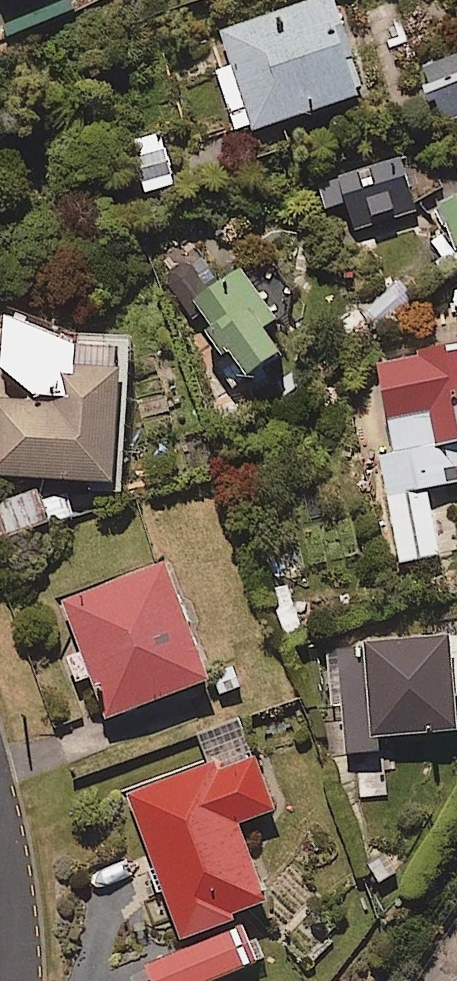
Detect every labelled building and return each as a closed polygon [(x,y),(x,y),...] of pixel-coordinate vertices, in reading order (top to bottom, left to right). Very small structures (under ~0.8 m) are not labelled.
[(333,0),(308,0),(220,29),(232,64),(216,69),(237,131),(362,90),(333,0)] [(421,66),(444,124),(456,118),(456,51),(421,66)] [(176,181),(160,132),(135,140),(151,189),(176,181)] [(417,206),(399,156),(317,184),(325,208),(345,201),(354,228),(417,206)] [(258,287),(240,262),(193,296),(230,348),(214,359),(229,380),(282,343),(266,321),(299,298),(280,272),(258,287)] [(119,341),(78,338),(0,308),(0,471),(113,476),(119,341)] [(377,355),(391,438),(378,440),(399,560),(439,553),(428,484),(456,479),(456,341),(377,355)] [(39,487),(0,498),(0,532),(48,519),(39,487)] [(81,649),(64,655),(76,685),(89,680),(103,716),(210,675),(165,558),(62,598),(81,649)] [(449,629),(328,644),(341,752),(380,747),(378,733),(456,724),(456,692),(449,629)] [(276,805),(240,713),(191,732),(203,763),(127,792),(182,935),(239,913),(238,909),(269,897),(239,820),(276,805)] [(243,922),(144,961),(152,980),(202,980),(258,960),(243,922)]
